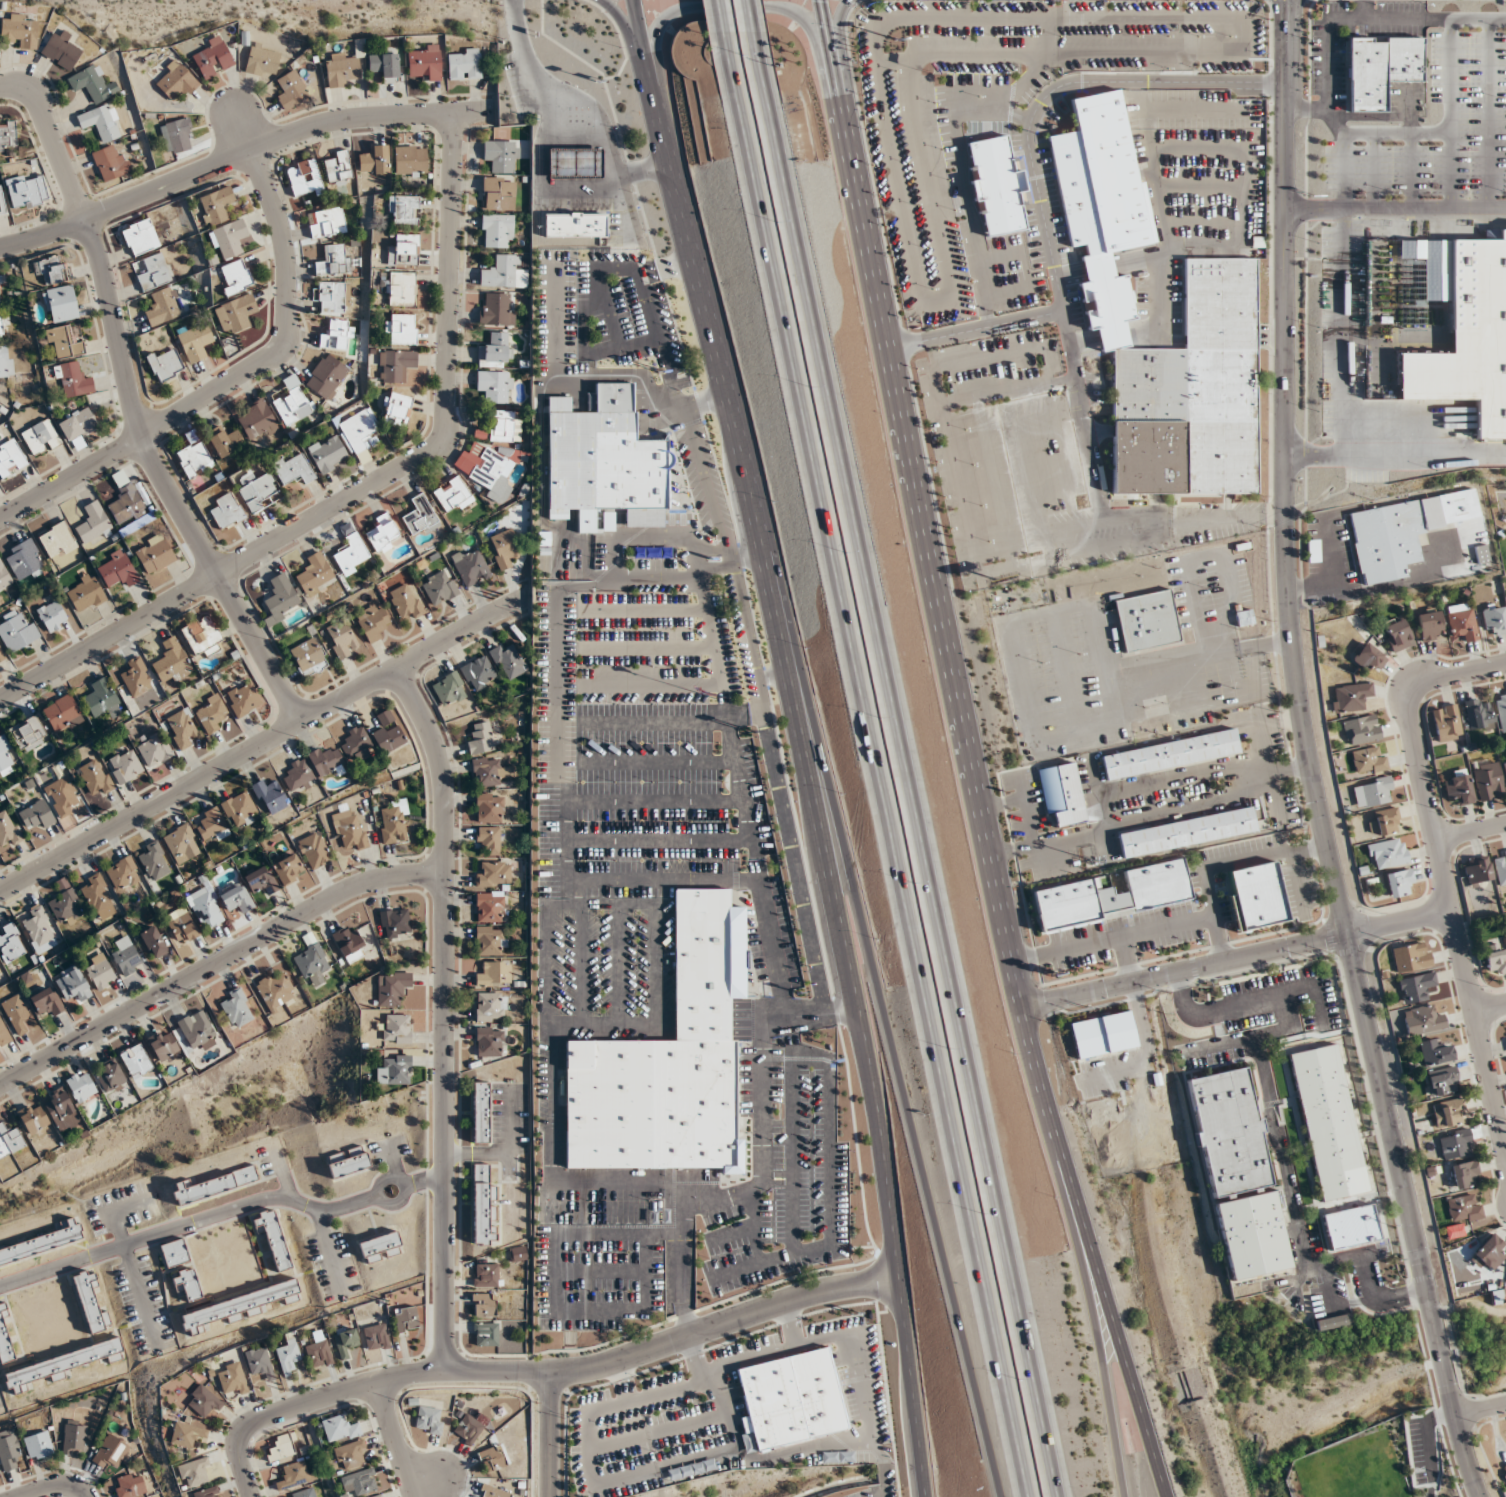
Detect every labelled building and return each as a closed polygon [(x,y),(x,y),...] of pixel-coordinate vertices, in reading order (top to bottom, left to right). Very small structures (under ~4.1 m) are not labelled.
[(37,16),(2,14),(1,40),(19,41),(19,51),(36,52),(37,16)] [(76,38),(57,26),(40,54),(52,61),(47,70),(63,80),(81,51),(71,45),(76,38)] [(206,80),(235,62),(218,36),(190,54),(206,80)] [(1422,37),(1348,37),(1348,112),(1386,112),(1386,82),(1422,82),(1422,37)] [(251,43),(244,72),(263,77),(265,69),(275,71),(280,50),(251,43)] [(408,80),(439,80),(439,46),(408,46),(408,80)] [(448,78),(480,78),(480,50),(448,50),(448,78)] [(380,82),(397,82),(397,52),(369,52),(369,73),(380,73),(380,82)] [(357,54),(326,55),(327,85),(358,84),(357,54)] [(178,91),(183,98),(199,85),(178,59),(152,80),(168,99),(178,91)] [(119,92),(114,81),(105,85),(95,64),(67,77),(73,92),(84,87),(92,105),(119,92)] [(274,95),(286,111),(310,92),(293,69),(277,81),(282,88),(274,95)] [(1129,349),(1126,335),(1124,321),(1135,319),(1127,274),(1115,276),(1112,264),(1110,251),(1156,242),(1144,181),(1137,182),(1120,89),(1070,99),(1076,130),(1048,136),(1069,246),(1084,244),(1086,254),(1081,255),(1083,269),(1085,281),(1078,283),(1087,329),(1096,328),(1098,339),(1100,351),(1110,349),(1109,492),(1254,494),(1255,339),(1256,259),(1183,258),(1182,339),(1182,349),(1129,349)] [(112,103),(76,115),(81,127),(92,123),(99,144),(123,136),(112,103)] [(173,153),(195,148),(188,117),(165,123),(173,153)] [(16,121),(0,121),(0,150),(16,150),(16,121)] [(966,141),(982,237),(1025,229),(1019,192),(1026,191),(1022,169),(1013,170),(1007,134),(966,141)] [(483,161),(493,161),(493,173),(518,173),(518,140),(483,140),(483,161)] [(104,182),(130,171),(116,142),(91,153),(104,182)] [(359,155),(359,174),(388,174),(388,145),(368,145),(369,155),(359,155)] [(426,145),(394,145),(394,176),(426,176),(426,145)] [(600,178),(600,149),(546,149),(546,178),(600,178)] [(323,156),(329,185),(353,180),(347,151),(323,156)] [(285,167),(294,197),(323,188),(314,158),(285,167)] [(7,181),(13,210),(48,202),(41,173),(7,181)] [(482,210),(515,210),(515,177),(482,177),(482,210)] [(197,198),(207,226),(230,218),(227,208),(236,204),(230,186),(197,198)] [(418,227),(418,196),(388,196),(388,227),(418,227)] [(346,232),(342,206),(307,213),(312,239),(346,232)] [(606,236),(606,213),(544,213),(544,237),(606,236)] [(514,215),(482,215),(482,247),(514,247),(514,215)] [(208,231),(220,261),(244,252),(240,241),(249,237),(241,217),(208,231)] [(159,248),(151,219),(121,228),(130,257),(159,248)] [(1397,400),(1473,400),(1473,440),(1505,440),(1505,229),(1484,229),(1484,239),(1451,239),(1451,351),(1397,351),(1397,400)] [(387,264),(418,264),(418,234),(397,234),(397,244),(387,244),(387,264)] [(1424,300),(1446,300),(1446,240),(1400,240),(1400,259),(1425,259),(1424,300)] [(349,273),(348,244),(323,245),(324,263),(315,263),(315,275),(349,273)] [(132,262),(142,291),(171,281),(162,253),(132,262)] [(480,287),(527,287),(527,266),(519,266),(519,254),(491,254),(491,266),(480,265),(480,287)] [(71,278),(66,262),(61,264),(58,255),(34,262),(42,287),(71,278)] [(228,296),(255,284),(243,257),(216,268),(228,296)] [(386,305),(414,305),(414,272),(386,272),(386,305)] [(318,313),(347,312),(347,282),(317,282),(318,313)] [(49,323),(78,319),(73,285),(43,290),(49,323)] [(149,295),(153,305),(143,309),(150,327),(182,314),(171,286),(149,295)] [(230,326),(233,333),(252,325),(248,316),(258,312),(251,292),(213,307),(222,329),(230,326)] [(2,327),(10,327),(8,310),(0,310),(0,336),(3,336),(2,327)] [(416,314),(386,314),(386,344),(416,344),(416,314)] [(329,329),(320,329),(319,348),(347,349),(348,321),(329,320),(329,329)] [(190,364),(209,356),(204,345),(214,341),(205,322),(177,335),(190,364)] [(48,329),(52,359),(84,354),(79,324),(48,329)] [(478,366),(511,366),(511,332),(489,332),(489,343),(478,343),(478,366)] [(12,345),(0,346),(0,377),(14,376),(12,345)] [(184,370),(173,346),(146,359),(157,382),(184,370)] [(416,371),(416,350),(380,350),(380,382),(405,382),(405,371),(416,371)] [(303,385),(329,401),(350,368),(324,352),(303,385)] [(94,392),(91,376),(81,378),(78,361),(56,364),(61,397),(94,392)] [(511,404),(511,372),(477,372),(477,392),(486,392),(486,404),(511,404)] [(287,426),(314,410),(299,385),(272,401),(287,426)] [(405,426),(412,397),(389,392),(383,421),(405,426)] [(547,515),(567,515),(567,508),(625,509),(625,526),(663,526),(663,509),(670,509),(670,440),(637,440),(637,412),(570,412),(570,396),(548,396),(547,515)] [(279,427),(263,399),(235,414),(251,442),(279,427)] [(58,420),(68,443),(98,430),(88,407),(58,420)] [(365,436),(379,427),(366,407),(336,427),(355,454),(370,444),(365,436)] [(520,442),(520,411),(490,411),(490,442),(520,442)] [(32,456),(60,445),(50,419),(21,431),(32,456)] [(216,426),(208,449),(230,457),(235,444),(241,446),(245,436),(216,426)] [(307,449),(321,474),(349,459),(335,434),(307,449)] [(2,478),(28,463),(14,438),(0,446),(0,475),(2,478)] [(174,453),(187,478),(213,464),(200,440),(174,453)] [(468,479),(501,494),(516,462),(500,454),(484,447),(468,479)] [(274,466),(282,484),(302,475),(305,483),(314,479),(303,453),(274,466)] [(241,477),(246,485),(238,489),(252,514),(263,508),(259,500),(278,489),(268,472),(255,479),(251,472),(241,477)] [(432,492),(445,511),(453,506),(457,511),(474,500),(457,475),(432,492)] [(117,526),(145,516),(133,481),(121,486),(125,497),(108,503),(117,526)] [(1348,513),(1363,587),(1407,578),(1405,564),(1422,561),(1416,529),(1479,515),(1473,487),(1348,513)] [(246,518),(233,491),(214,500),(219,509),(211,513),(220,531),(246,518)] [(422,493),(412,499),(417,508),(402,516),(412,535),(419,531),(422,535),(440,526),(422,493)] [(85,547),(115,533),(98,499),(83,507),(88,517),(73,524),(85,547)] [(403,539),(387,512),(371,522),(376,530),(367,535),(378,554),(403,539)] [(50,560),(78,548),(66,521),(38,533),(50,560)] [(512,529),(488,537),(499,571),(514,566),(511,556),(520,553),(512,529)] [(350,545),(333,557),(345,575),(372,558),(355,532),(345,537),(350,545)] [(134,548),(147,575),(175,561),(162,534),(134,548)] [(19,584),(47,569),(31,537),(3,552),(19,584)] [(1320,562),(1320,539),(1308,539),(1308,562),(1320,562)] [(1477,563),(1489,561),(1487,545),(1474,547),(1477,563)] [(453,554),(462,584),(491,576),(482,546),(453,554)] [(122,589),(139,579),(122,548),(95,564),(107,586),(117,581),(122,589)] [(309,597),(336,576),(317,551),(301,564),(306,569),(294,578),(309,597)] [(2,557),(0,557),(0,592),(13,587),(2,557)] [(459,594),(447,569),(420,582),(432,607),(459,594)] [(285,618),(282,611),(300,602),(285,571),(267,580),(273,593),(262,598),(271,617),(264,620),(267,626),(285,618)] [(64,588),(79,615),(107,599),(93,572),(64,588)] [(424,613),(411,582),(388,592),(402,623),(424,613)] [(1123,653),(1179,643),(1170,589),(1113,599),(1123,653)] [(50,633),(70,620),(55,599),(36,612),(50,633)] [(1447,607),(1452,634),(1462,632),(1463,642),(1479,639),(1473,602),(1447,607)] [(1492,635),(1505,635),(1505,614),(1505,604),(1483,605),(1483,628),(1491,628),(1492,635)] [(386,608),(360,610),(363,640),(389,637),(386,608)] [(1237,626),(1253,624),(1251,608),(1234,611),(1237,626)] [(1422,642),(1446,638),(1440,610),(1417,614),(1422,642)] [(26,613),(18,618),(14,611),(2,617),(5,622),(0,625),(0,636),(10,654),(40,637),(26,613)] [(207,657),(225,647),(206,614),(179,629),(194,656),(203,650),(207,657)] [(1392,652),(1414,645),(1405,617),(1382,624),(1392,652)] [(324,630),(338,660),(360,650),(346,620),(324,630)] [(167,652),(150,660),(162,685),(192,671),(176,635),(162,641),(167,652)] [(289,649),(303,678),(328,666),(314,637),(289,649)] [(507,681),(527,669),(511,640),(490,652),(507,681)] [(1352,660),(1368,673),(1371,670),(1375,673),(1386,658),(1366,642),(1352,660)] [(459,668),(472,692),(497,678),(484,654),(459,668)] [(135,698),(157,681),(137,656),(124,666),(128,671),(119,678),(135,698)] [(430,685),(443,707),(467,693),(455,671),(430,685)] [(87,686),(92,695),(84,699),(93,717),(103,712),(107,720),(124,711),(106,676),(87,686)] [(237,718),(264,703),(250,679),(224,695),(237,718)] [(1364,710),(1364,699),(1373,699),(1372,684),(1332,686),(1334,712),(1364,710)] [(1505,731),(1505,693),(1493,695),(1500,733),(1505,731)] [(83,721),(71,694),(42,707),(54,734),(83,721)] [(193,713),(211,735),(224,724),(221,719),(230,711),(216,694),(193,713)] [(1464,701),(1469,732),(1494,729),(1489,697),(1464,701)] [(1431,709),(1437,742),(1462,737),(1456,704),(1431,709)] [(411,739),(393,706),(374,716),(381,727),(371,733),(383,754),(411,739)] [(190,735),(199,730),(187,708),(164,720),(181,750),(194,743),(190,735)] [(1342,722),(1348,747),(1381,739),(1375,714),(1342,722)] [(9,729),(22,753),(49,739),(36,715),(9,729)] [(467,736),(470,755),(495,750),(489,721),(473,724),(475,734),(467,736)] [(343,735),(347,742),(341,746),(351,762),(357,758),(359,761),(368,755),(364,747),(372,742),(360,724),(343,735)] [(1240,753),(1235,728),(1101,754),(1105,779),(1240,753)] [(0,736),(0,776),(17,768),(1,736),(0,736)] [(167,739),(156,743),(154,738),(137,744),(145,767),(173,757),(167,739)] [(318,777),(334,769),(337,775),(347,770),(336,747),(327,752),(324,745),(306,754),(318,777)] [(1352,751),(1356,774),(1387,769),(1383,746),(1352,751)] [(107,761),(120,784),(144,771),(131,747),(107,761)] [(471,760),(475,788),(500,785),(500,779),(514,777),(512,767),(501,768),(499,756),(471,760)] [(316,782),(303,757),(285,766),(290,774),(282,778),(292,795),(316,782)] [(113,788),(98,758),(78,768),(93,799),(113,788)] [(1505,796),(1497,761),(1472,766),(1480,801),(1505,796)] [(1037,768),(1046,816),(1053,815),(1055,827),(1085,822),(1075,762),(1037,768)] [(1457,797),(1459,805),(1475,802),(1469,774),(1443,779),(1448,799),(1457,797)] [(83,806),(67,775),(43,787),(59,818),(83,806)] [(1352,784),(1357,807),(1394,798),(1389,776),(1352,784)] [(268,786),(263,778),(251,786),(269,816),(290,803),(276,780),(268,786)] [(259,816),(246,790),(221,803),(234,829),(259,816)] [(476,794),(476,823),(503,823),(503,794),(476,794)] [(18,810),(25,827),(36,823),(39,829),(55,822),(45,799),(18,810)] [(379,810),(383,844),(408,842),(403,799),(389,800),(390,809),(379,810)] [(345,853),(369,844),(355,806),(330,815),(345,853)] [(1379,836),(1402,830),(1396,807),(1373,813),(1379,836)] [(1117,830),(1121,856),(1256,834),(1252,808),(1117,830)] [(10,838),(12,844),(21,841),(9,810),(0,813),(0,841),(10,838)] [(199,826),(201,837),(222,834),(219,810),(199,813),(201,826),(199,826)] [(162,837),(178,864),(202,849),(186,823),(162,837)] [(477,846),(487,846),(487,855),(499,855),(499,827),(477,827),(477,846)] [(313,870),(333,858),(318,831),(297,843),(313,870)] [(1367,844),(1371,870),(1408,864),(1404,838),(1367,844)] [(135,853),(153,881),(173,868),(155,840),(135,853)] [(1492,854),(1499,886),(1505,884),(1505,851),(1492,854)] [(273,864),(283,885),(304,876),(295,854),(273,864)] [(141,878),(130,856),(105,868),(116,890),(141,878)] [(1468,884),(1492,879),(1488,856),(1463,862),(1468,884)] [(1131,911),(1191,900),(1183,857),(1123,869),(1131,911)] [(1287,923),(1276,861),(1224,870),(1235,932),(1287,923)] [(476,862),(476,888),(498,888),(498,884),(510,884),(510,862),(476,862)] [(244,877),(253,893),(262,888),(267,896),(279,888),(265,864),(244,877)] [(1410,869),(1385,874),(1390,898),(1415,892),(1410,869)] [(80,884),(98,920),(118,911),(99,874),(80,884)] [(1032,889),(1040,932),(1100,920),(1092,878),(1032,889)] [(218,893),(227,911),(237,906),(241,913),(254,906),(241,881),(218,893)] [(188,895),(202,930),(223,922),(209,886),(188,895)] [(565,1040),(565,1167),(721,1167),(721,1173),(740,1173),(740,1138),(734,1138),(734,1039),(729,1039),(729,998),(744,998),(744,907),(728,907),(728,888),(674,888),(674,1040),(565,1040)] [(82,919),(75,891),(50,897),(57,925),(82,919)] [(502,893),(476,893),(476,923),(502,923),(502,893)] [(19,919),(38,947),(58,934),(39,906),(19,919)] [(379,911),(384,939),(413,934),(408,907),(379,911)] [(199,934),(189,912),(167,922),(178,945),(199,934)] [(0,938),(0,944),(4,960),(25,955),(17,923),(2,926),(4,937),(0,938)] [(367,951),(351,923),(330,935),(347,963),(367,951)] [(138,935),(156,959),(170,949),(153,925),(138,935)] [(476,927),(476,956),(496,956),(496,949),(507,949),(507,927),(476,927)] [(124,976),(144,965),(127,935),(114,943),(119,951),(112,955),(124,976)] [(1432,966),(1427,941),(1392,949),(1397,974),(1432,966)] [(330,967),(318,942),(292,955),(309,989),(326,980),(321,971),(330,967)] [(1505,974),(1505,949),(1488,947),(1485,972),(1505,974)] [(92,965),(85,969),(98,990),(117,979),(102,953),(89,960),(92,965)] [(511,984),(511,961),(485,961),(485,972),(476,972),(476,984),(511,984)] [(53,977),(65,999),(74,994),(79,1003),(93,995),(76,965),(53,977)] [(378,1007),(403,1007),(403,990),(412,990),(412,972),(378,972),(378,1007)] [(1399,979),(1404,1004),(1428,1000),(1426,990),(1437,989),(1434,973),(1399,979)] [(52,1017),(66,1007),(53,990),(50,992),(46,986),(29,999),(40,1014),(46,1009),(52,1017)] [(255,1018),(240,988),(218,999),(233,1029),(255,1018)] [(18,1035),(35,1026),(18,994),(1,1003),(18,1035)] [(476,994),(476,1021),(507,1021),(507,994),(476,994)] [(1444,1029),(1439,1004),(1403,1011),(1408,1036),(1444,1029)] [(204,1049),(213,1044),(209,1037),(216,1033),(202,1008),(177,1022),(191,1048),(200,1042),(204,1049)] [(383,1044),(411,1044),(411,1015),(383,1015),(383,1044)] [(12,1041),(0,1017),(0,1047),(12,1041)] [(148,1039),(161,1063),(181,1052),(167,1028),(148,1039)] [(476,1028),(476,1057),(502,1057),(502,1028),(476,1028)] [(1451,1046),(1441,1048),(1440,1038),(1418,1042),(1422,1066),(1454,1060),(1451,1046)] [(1290,1053),(1320,1202),(1368,1192),(1338,1043),(1290,1053)] [(152,1070),(142,1044),(120,1052),(131,1079),(152,1070)] [(376,1083),(411,1083),(411,1055),(386,1055),(386,1065),(376,1065),(376,1083)] [(93,1071),(104,1094),(127,1082),(115,1060),(93,1071)] [(1430,1097),(1461,1090),(1455,1066),(1425,1073),(1430,1097)] [(1202,1146),(1211,1198),(1270,1187),(1248,1067),(1187,1078),(1199,1146),(1202,1146)] [(65,1080),(78,1103),(98,1093),(85,1069),(65,1080)] [(488,1143),(488,1082),(472,1082),(472,1143),(488,1143)] [(81,1123),(63,1087),(47,1095),(50,1101),(44,1104),(59,1134),(81,1123)] [(1466,1123),(1462,1098),(1433,1103),(1437,1128),(1466,1123)] [(27,1134),(49,1126),(40,1102),(18,1110),(27,1134)] [(26,1145),(15,1125),(6,1130),(2,1122),(0,1123),(0,1159),(26,1145)] [(1470,1130),(1438,1136),(1443,1159),(1475,1153),(1470,1130)] [(348,1151),(348,1152),(325,1159),(332,1180),(371,1167),(364,1146),(348,1151)] [(1476,1160),(1450,1165),(1455,1190),(1481,1184),(1476,1160)] [(496,1245),(496,1184),(488,1184),(488,1163),(472,1163),(472,1245),(496,1245)] [(259,1182),(254,1166),(191,1184),(189,1179),(170,1184),(176,1206),(259,1182)] [(1215,1202),(1230,1280),(1290,1268),(1276,1191),(1215,1202)] [(1450,1222),(1482,1219),(1480,1196),(1448,1199),(1450,1222)] [(265,1231),(276,1272),(290,1268),(274,1210),(251,1216),(256,1234),(265,1231)] [(77,1217),(60,1221),(62,1231),(0,1247),(0,1265),(84,1243),(77,1217)] [(358,1242),(364,1264),(403,1254),(397,1231),(358,1242)] [(1488,1264),(1492,1269),(1505,1253),(1505,1246),(1492,1233),(1469,1259),(1482,1271),(1488,1264)] [(190,1260),(182,1237),(159,1246),(167,1269),(190,1260)] [(510,1248),(512,1261),(528,1259),(526,1246),(510,1248)] [(498,1287),(498,1263),(473,1263),(473,1287),(498,1287)] [(202,1298),(194,1267),(171,1273),(176,1293),(184,1291),(187,1302),(202,1298)] [(89,1335),(112,1328),(107,1310),(99,1312),(93,1291),(99,1289),(93,1268),(72,1274),(89,1335)] [(179,1312),(185,1337),(206,1332),(204,1324),(226,1318),(228,1323),(267,1313),(265,1303),(284,1298),(285,1305),(302,1300),(297,1281),(179,1312)] [(495,1317),(494,1293),(472,1293),(473,1317),(495,1317)] [(3,1318),(8,1317),(3,1298),(0,1299),(0,1364),(15,1360),(3,1318)] [(397,1333),(419,1330),(417,1306),(394,1309),(397,1333)] [(1316,1319),(1317,1331),(1349,1327),(1348,1315),(1316,1319)] [(390,1346),(385,1323),(363,1328),(368,1351),(390,1346)] [(498,1323),(474,1323),(474,1345),(498,1345),(498,1323)] [(340,1360),(350,1358),(348,1348),(359,1346),(355,1327),(334,1332),(340,1360)] [(312,1369),(334,1362),(323,1329),(312,1333),(315,1343),(304,1346),(312,1369)] [(2,1371),(9,1396),(31,1390),(29,1382),(50,1376),(52,1382),(70,1377),(67,1368),(104,1358),(106,1364),(125,1359),(120,1339),(2,1371)] [(301,1359),(295,1340),(274,1346),(284,1375),(295,1372),(292,1362),(301,1359)] [(276,1378),(262,1346),(243,1354),(252,1376),(262,1371),(266,1382),(276,1378)] [(826,1346),(735,1370),(747,1417),(740,1419),(748,1453),(847,1428),(826,1346)] [(228,1399),(250,1389),(237,1361),(215,1371),(228,1399)] [(206,1422),(223,1404),(201,1383),(184,1401),(206,1422)] [(415,1431),(440,1434),(443,1410),(418,1406),(415,1431)] [(485,1428),(467,1413),(452,1431),(470,1446),(485,1428)] [(328,1444),(361,1436),(358,1422),(345,1424),(343,1415),(322,1420),(328,1444)] [(197,1442),(204,1444),(207,1430),(175,1422),(170,1444),(195,1450),(197,1442)] [(63,1455),(73,1455),(73,1448),(85,1448),(85,1423),(63,1423),(63,1455)] [(22,1466),(14,1430),(0,1433),(0,1464),(2,1471),(22,1466)] [(29,1460),(54,1454),(48,1431),(24,1437),(29,1460)] [(131,1447),(109,1432),(91,1459),(112,1474),(131,1447)] [(292,1442),(297,1441),(295,1432),(273,1437),(275,1449),(266,1451),(268,1461),(295,1455),(292,1442)] [(341,1473),(370,1462),(362,1439),(333,1450),(341,1473)] [(488,1445),(476,1459),(493,1473),(505,1458),(488,1445)] [(822,1463),(853,1463),(853,1452),(822,1452),(822,1463)] [(203,1474),(211,1471),(206,1457),(178,1466),(185,1489),(206,1483),(203,1474)] [(314,1469),(308,1472),(302,1459),(281,1469),(285,1477),(274,1482),(280,1494),(317,1476),(314,1469)] [(341,1475),(345,1496),(378,1491),(374,1469),(341,1475)] [(146,1491),(139,1471),(112,1480),(118,1496),(128,1496),(146,1491)] [(514,1495),(483,1483),(479,1494),(486,1496),(513,1496),(514,1495)] [(194,1496),(219,1496),(215,1486),(192,1493),(194,1496)] [(313,1487),(291,1494),(292,1496),(316,1496),(313,1487)]
